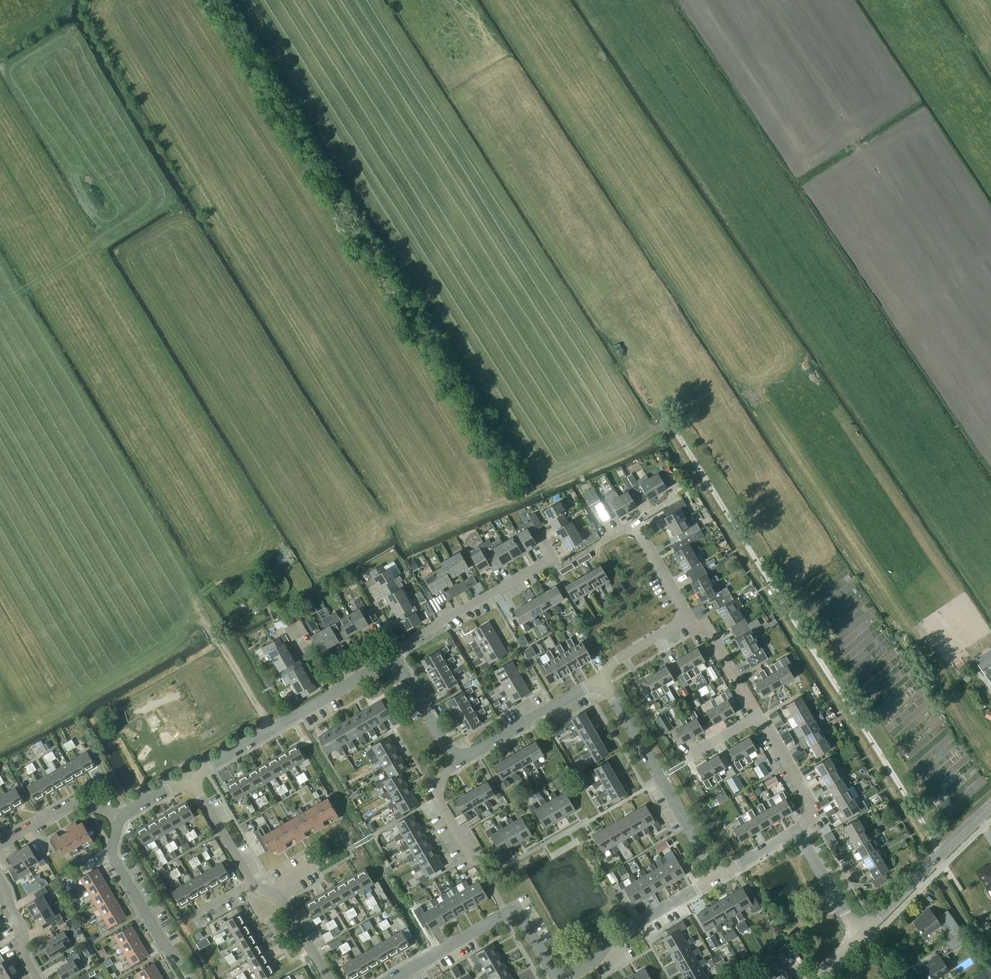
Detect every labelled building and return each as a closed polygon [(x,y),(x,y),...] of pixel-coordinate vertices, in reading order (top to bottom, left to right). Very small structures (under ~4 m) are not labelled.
[(657,474),(649,478),(659,494),(668,489),(665,485),(671,481),(663,468),(657,473),(657,474)] [(639,483),(633,486),(641,499),(647,496),(650,500),(659,494),(649,478),(647,475),(637,480),(639,483)] [(631,482),(627,476),(622,479),(628,489),(627,490),(627,491),(619,497),(628,512),(637,507),(635,503),(641,499),(633,486),(631,482)] [(600,507),(597,502),(591,506),(601,523),(617,513),(619,518),(628,512),(619,497),(615,491),(605,498),(606,499),(604,500),(606,503),(600,507)] [(664,517),(669,527),(685,517),(680,509),(685,506),(681,500),(665,509),(668,515),(664,517)] [(549,521),(552,526),(566,518),(563,513),(566,511),(560,502),(545,511),(550,520),(549,521)] [(532,520),(537,528),(543,525),(535,512),(530,516),(532,520)] [(679,533),(682,540),(700,529),(696,523),(695,524),(689,515),(685,518),(685,517),(669,527),(675,536),(679,533)] [(569,523),(566,518),(552,526),(555,531),(556,530),(562,540),(577,531),(571,521),(569,523)] [(525,524),(516,530),(527,550),(537,544),(534,538),(539,535),(535,529),(537,528),(532,520),(525,524)] [(673,553),(679,562),(694,553),(689,545),(699,539),(696,533),(700,530),(700,529),(682,540),(686,546),(673,553)] [(511,538),(504,543),(512,558),(522,552),(523,554),(528,551),(527,550),(516,530),(515,530),(516,531),(509,535),(511,538)] [(567,549),(583,540),(577,531),(562,540),(567,549)] [(596,532),(588,537),(583,540),(586,546),(600,538),(596,532)] [(489,539),(484,542),(498,568),(503,565),(503,564),(512,558),(504,543),(501,538),(491,543),(489,539)] [(498,568),(484,542),(478,546),(469,552),(481,572),(491,566),(493,571),(498,568)] [(460,552),(451,558),(460,573),(469,568),(460,552)] [(589,553),(583,556),(586,561),(592,557),(589,553)] [(688,569),(692,576),(704,568),(700,562),(699,562),(694,553),(679,562),(684,572),(688,569)] [(443,567),(450,579),(460,573),(451,558),(441,564),(443,567)] [(574,568),(572,563),(566,567),(568,571),(574,568)] [(390,569),(386,571),(382,565),(370,572),(374,578),(375,578),(380,587),(379,588),(382,593),(397,584),(396,583),(403,580),(400,575),(395,577),(390,569)] [(600,586),(609,581),(601,566),(592,571),(600,586)] [(450,579),(443,567),(433,573),(443,588),(452,582),(450,579)] [(692,584),(697,593),(716,582),(716,581),(719,579),(716,575),(710,579),(704,568),(692,576),(695,582),(692,584)] [(592,571),(583,576),(592,591),(600,586),(592,571)] [(443,588),(433,573),(424,578),(433,593),(438,590),(441,595),(442,595),(445,592),(443,588)] [(473,576),(470,578),(474,586),(478,584),(473,576)] [(574,581),(583,596),(592,591),(583,576),(574,581)] [(469,589),(464,581),(460,584),(465,591),(469,589)] [(574,602),(583,596),(574,581),(565,587),(574,602)] [(407,598),(401,588),(404,587),(401,582),(397,584),(382,593),(385,598),(387,597),(392,607),(407,598)] [(715,600),(716,602),(730,594),(726,587),(721,590),(716,582),(697,593),(702,602),(708,599),(709,601),(711,602),(715,600)] [(564,599),(556,586),(546,592),(553,605),(553,606),(558,613),(562,611),(559,606),(558,607),(556,604),(564,599)] [(459,595),(455,587),(451,589),(455,597),(459,595)] [(450,600),(445,592),(442,595),(446,602),(450,600)] [(549,612),(548,613),(546,610),(553,606),(553,605),(546,592),(535,598),(543,611),(543,612),(547,619),(551,617),(549,612)] [(717,609),(723,618),(738,609),(733,601),(734,600),(730,594),(716,602),(719,608),(717,609)] [(399,622),(401,621),(416,612),(418,611),(409,596),(407,598),(392,607),(397,616),(396,617),(399,622)] [(354,601),(359,610),(350,615),(358,630),(368,624),(369,625),(374,622),(371,617),(367,610),(360,598),(354,601)] [(437,613),(442,610),(435,598),(429,601),(437,613)] [(537,619),(535,616),(543,612),(543,611),(535,598),(525,604),(533,618),(532,618),(537,625),(541,623),(539,618),(537,619)] [(311,600),(305,603),(312,615),(318,611),(311,600)] [(428,602),(423,605),(430,617),(435,614),(428,602)] [(531,629),(528,624),(527,625),(525,622),(532,618),(533,618),(525,604),(514,611),(526,631),(531,629)] [(732,625),(735,631),(748,624),(744,617),(743,618),(738,609),(723,618),(728,627),(732,625)] [(336,611),(330,615),(344,639),(350,636),(349,635),(358,630),(350,615),(341,620),(336,611)] [(401,621),(406,631),(409,629),(412,627),(421,622),(416,612),(401,621)] [(574,619),(571,613),(561,619),(565,625),(574,619)] [(326,628),(320,631),(329,647),(339,641),(340,642),(344,639),(330,615),(330,614),(322,619),(326,628)] [(312,616),(305,620),(310,629),(317,625),(312,616)] [(295,623),(302,635),(308,632),(301,619),(295,623)] [(473,647),(479,644),(478,642),(495,631),(489,621),(471,631),(476,639),(470,642),(473,647)] [(290,625),(297,638),(302,635),(295,623),(290,625)] [(735,639),(740,649),(760,637),(754,627),(751,629),(748,624),(735,631),(739,637),(735,639)] [(292,641),(297,638),(290,625),(285,629),(292,641)] [(619,634),(626,646),(635,641),(628,629),(619,634)] [(329,647),(320,631),(311,637),(319,652),(329,647)] [(479,657),(485,654),(483,652),(501,642),(495,631),(478,642),(479,644),(482,649),(476,653),(479,657)] [(290,653),(284,644),(289,641),(285,634),(278,638),(263,647),(267,653),(269,652),(274,662),(290,653)] [(760,637),(740,649),(751,668),(768,658),(762,648),(765,646),(760,637)] [(452,638),(447,641),(449,646),(455,643),(452,638)] [(526,638),(520,642),(522,646),(528,643),(526,638)] [(567,640),(572,648),(581,666),(592,659),(582,642),(576,646),(571,638),(567,640)] [(507,653),(502,644),(501,642),(483,652),(485,654),(488,660),(482,663),(485,668),(491,664),(490,662),(507,653)] [(556,646),(561,654),(571,672),(581,666),(572,648),(565,652),(560,644),(556,646)] [(422,661),(428,671),(445,661),(441,655),(449,650),(447,646),(422,661)] [(697,648),(687,654),(695,668),(693,668),(697,675),(702,673),(698,666),(705,662),(697,648)] [(546,652),(551,660),(560,678),(571,672),(561,654),(554,658),(550,650),(546,652)] [(274,662),(280,671),(286,668),(285,668),(295,662),(290,653),(274,662)] [(695,668),(687,654),(675,661),(683,674),(679,676),(685,687),(688,685),(686,682),(691,679),(687,672),(693,668),(695,668)] [(978,664),(990,683),(990,655),(978,664)] [(428,671),(434,682),(451,671),(447,665),(455,660),(453,656),(445,661),(428,671)] [(560,678),(551,660),(545,664),(540,656),(535,659),(550,684),(560,678)] [(784,667),(778,670),(776,671),(784,685),(794,679),(787,665),(788,665),(784,658),(780,660),(784,667)] [(286,675),(292,684),(307,675),(301,665),(302,665),(299,659),(295,662),(285,668),(286,668),(280,671),(283,677),(286,675)] [(496,686),(502,683),(501,681),(517,671),(511,660),(494,670),(499,679),(494,682),(496,686)] [(451,671),(434,682),(440,692),(457,682),(453,676),(461,671),(468,667),(466,663),(459,667),(451,671)] [(714,664),(706,668),(713,680),(721,676),(714,664)] [(774,673),(768,677),(766,678),(774,691),(784,685),(776,671),(778,670),(774,664),(770,666),(774,673)] [(667,666),(655,673),(663,686),(661,687),(666,694),(670,691),(666,684),(674,679),(667,666)] [(766,678),(768,677),(764,670),(759,673),(763,679),(755,684),(763,697),(774,691),(766,678)] [(502,697),(508,693),(506,691),(523,681),(517,671),(501,681),(502,683),(505,689),(500,692),(502,697)] [(656,690),(661,687),(663,686),(655,673),(645,679),(653,692),(652,692),(656,699),(660,697),(656,690)] [(967,674),(963,678),(967,682),(971,678),(967,674)] [(307,675),(292,684),(297,694),(300,692),(303,697),(317,689),(313,684),(312,685),(307,675)] [(530,691),(525,683),(523,681),(506,691),(508,693),(511,699),(506,702),(508,707),(514,703),(513,701),(530,691)] [(446,702),(452,713),(469,702),(465,696),(473,691),(471,687),(446,702)] [(687,688),(681,692),(685,698),(690,695),(691,695),(687,688)] [(691,695),(690,695),(697,707),(705,702),(698,690),(691,695)] [(719,705),(718,706),(725,719),(735,713),(728,700),(729,699),(725,692),(721,695),(725,701),(720,704),(719,705)] [(786,706),(792,716),(807,708),(801,697),(786,706)] [(452,713),(458,722),(475,712),(471,706),(479,702),(477,698),(469,702),(452,713)] [(719,705),(715,698),(711,701),(715,707),(706,712),(714,725),(725,719),(718,706),(719,705)] [(381,700),(373,705),(371,706),(380,722),(382,721),(389,717),(393,724),(397,721),(393,715),(391,716),(381,700)] [(660,708),(663,712),(673,706),(671,701),(665,704),(666,705),(660,708)] [(649,707),(654,717),(662,712),(657,702),(649,707)] [(386,728),(382,721),(380,722),(371,706),(360,712),(370,728),(372,727),(378,724),(382,730),(386,728)] [(475,712),(458,722),(464,733),(481,723),(477,716),(485,712),(483,707),(475,712)] [(792,716),(798,727),(813,718),(807,708),(792,716)] [(694,719),(688,723),(687,724),(694,737),(704,731),(697,718),(698,718),(694,710),(690,713),(694,719)] [(569,734),(590,721),(584,711),(563,723),(566,728),(570,725),(569,724),(572,722),(577,729),(569,734)] [(769,715),(772,719),(779,715),(777,711),(769,715)] [(376,734),(372,727),(370,728),(360,712),(350,718),(360,734),(362,733),(368,730),(372,736),(376,734)] [(665,733),(673,728),(664,714),(656,719),(665,733)] [(683,743),(693,737),(694,737),(687,724),(688,723),(684,716),(679,719),(683,726),(675,730),(683,743)] [(366,740),(362,733),(360,734),(350,718),(340,724),(349,741),(352,739),(358,736),(361,742),(366,740)] [(798,727),(804,737),(819,728),(813,718),(798,727)] [(775,725),(777,728),(784,724),(782,720),(775,725)] [(575,744),(575,745),(596,732),(590,721),(569,734),(572,738),(576,736),(575,734),(578,733),(583,740),(575,744)] [(355,746),(352,739),(349,741),(340,724),(329,730),(339,747),(341,745),(347,742),(351,749),(355,746)] [(804,737),(810,747),(825,739),(819,728),(804,737)] [(345,752),(341,745),(339,747),(329,730),(318,737),(328,753),(337,748),(341,755),(345,752)] [(780,734),(782,738),(790,734),(788,730),(780,734)] [(581,755),(602,742),(596,732),(575,745),(578,749),(582,746),(581,745),(585,743),(589,750),(581,755)] [(373,763),(380,760),(378,757),(395,747),(389,736),(372,746),(377,755),(371,759),(373,763)] [(749,737),(738,743),(746,756),(745,757),(749,764),(753,761),(749,755),(757,750),(749,737)] [(72,739),(68,742),(72,749),(76,746),(72,739)] [(810,747),(817,758),(831,749),(825,739),(810,747)] [(786,745),(788,749),(796,744),(794,740),(786,745)] [(536,741),(525,748),(532,761),(537,768),(542,766),(539,761),(538,762),(536,759),(543,754),(536,741)] [(38,744),(33,746),(38,755),(43,753),(47,750),(43,742),(38,745),(38,744)] [(72,749),(68,742),(64,744),(68,751),(72,749)] [(602,742),(581,755),(584,759),(588,757),(588,755),(591,753),(595,761),(608,753),(602,742)] [(738,743),(737,744),(728,749),(730,753),(727,755),(730,762),(734,760),(735,762),(734,763),(738,770),(743,767),(739,761),(745,757),(746,756),(738,743)] [(297,745),(286,751),(295,766),(305,760),(297,745)] [(377,769),(378,771),(379,774),(386,770),(384,767),(401,757),(395,747),(378,757),(380,760),(383,765),(377,769)] [(525,748),(515,754),(522,766),(527,774),(531,772),(529,767),(528,768),(526,765),(532,761),(525,748)] [(792,755),(795,761),(807,754),(805,749),(800,752),(800,751),(792,755)] [(52,751),(48,753),(52,760),(56,758),(52,751)] [(87,751),(77,757),(86,772),(96,766),(87,751)] [(286,751),(277,756),(285,771),(295,766),(286,751)] [(52,760),(48,753),(44,755),(48,763),(52,760)] [(515,754),(504,760),(512,773),(516,781),(521,778),(518,774),(515,770),(522,766),(515,754)] [(715,774),(714,775),(718,782),(722,779),(718,773),(726,768),(718,755),(708,761),(715,774)] [(277,756),(267,762),(275,777),(285,771),(277,756)] [(77,757),(67,763),(76,778),(86,772),(77,757)] [(407,768),(401,757),(384,767),(386,770),(389,776),(376,783),(379,788),(385,784),(384,781),(400,772),(401,772),(407,768)] [(815,766),(821,777),(836,768),(830,757),(815,766)] [(512,773),(504,760),(494,766),(503,782),(506,786),(510,784),(508,779),(507,780),(505,777),(512,773)] [(592,783),(592,784),(613,771),(607,761),(586,773),(589,778),(593,775),(592,774),(596,772),(600,779),(592,783)] [(708,761),(707,762),(697,767),(705,780),(704,781),(708,788),(712,785),(708,779),(714,775),(715,774),(708,761)] [(32,762),(28,765),(33,772),(36,769),(32,762)] [(267,762),(257,768),(265,783),(275,777),(267,762)] [(67,763),(57,769),(66,784),(76,778),(67,763)] [(579,764),(576,771),(582,773),(585,767),(579,764)] [(33,772),(28,765),(24,767),(29,774),(33,772)] [(755,770),(761,780),(770,775),(764,765),(755,770)] [(48,774),(47,775),(56,790),(66,784),(57,769),(55,766),(46,771),(48,774)] [(802,772),(804,775),(811,771),(809,767),(802,772)] [(257,768),(247,773),(256,788),(265,783),(257,768)] [(821,777),(827,787),(842,778),(836,768),(821,777)] [(598,794),(619,782),(613,771),(592,784),(595,788),(600,785),(599,784),(602,782),(606,789),(598,794)] [(304,772),(300,774),(304,782),(308,779),(304,772)] [(406,782),(400,772),(384,781),(385,784),(389,790),(382,794),(383,796),(385,798),(391,794),(390,792),(406,782)] [(247,773),(237,779),(246,794),(256,788),(247,773)] [(304,782),(300,774),(296,777),(300,784),(304,782)] [(729,784),(734,792),(744,786),(736,774),(730,777),(733,782),(729,784)] [(47,775),(38,780),(46,795),(56,790),(47,775)] [(764,782),(768,788),(768,789),(779,783),(775,776),(764,782)] [(845,776),(842,778),(827,787),(833,797),(848,789),(851,787),(850,785),(852,783),(845,776)] [(808,782),(810,786),(817,782),(815,778),(808,782)] [(246,794),(237,779),(227,785),(235,800),(246,794)] [(46,795),(38,780),(27,786),(36,801),(46,795)] [(487,781),(476,787),(484,801),(488,809),(493,806),(491,802),(489,802),(487,799),(495,794),(487,781)] [(391,809),(397,805),(396,803),(412,793),(406,782),(390,792),(391,794),(395,801),(388,805),(391,809)] [(619,782),(598,794),(601,799),(606,796),(605,795),(608,792),(613,800),(626,793),(619,782)] [(284,783),(280,786),(284,793),(288,791),(284,783)] [(490,786),(498,798),(502,796),(495,783),(490,786)] [(284,793),(280,786),(276,788),(280,795),(284,793)] [(16,787),(5,793),(14,808),(24,802),(16,787)] [(466,793),(474,807),(478,815),(483,812),(480,808),(479,808),(477,805),(484,801),(476,787),(466,793)] [(821,788),(814,792),(816,796),(824,792),(821,788)] [(833,797),(839,808),(854,799),(848,789),(833,797)] [(550,794),(553,800),(555,799),(565,816),(576,810),(566,792),(557,797),(554,791),(550,794)] [(783,801),(777,804),(776,805),(783,818),(793,812),(786,799),(787,798),(783,791),(779,794),(783,801)] [(0,797),(0,807),(4,814),(14,808),(5,793),(0,797)] [(418,803),(412,793),(396,803),(397,805),(398,806),(401,811),(394,815),(396,819),(403,815),(402,813),(418,803)] [(474,807),(466,793),(455,799),(468,821),(472,818),(470,814),(468,814),(466,811),(474,807)] [(539,800),(543,806),(545,805),(555,822),(565,816),(555,799),(553,800),(547,803),(544,797),(539,800)] [(772,824),(783,818),(776,805),(777,804),(773,797),(768,800),(772,807),(768,809),(765,811),(772,824)] [(320,798),(316,800),(328,819),(332,817),(334,820),(339,817),(328,798),(322,801),(320,798)] [(820,803),(822,807),(830,802),(827,799),(820,803)] [(839,808),(845,819),(858,811),(859,813),(868,808),(863,800),(857,804),(854,799),(839,808)] [(315,806),(309,809),(320,828),(325,825),(323,822),(328,819),(316,800),(312,802),(315,806)] [(186,802),(176,808),(185,823),(195,817),(186,802)] [(247,805),(251,812),(255,810),(251,803),(247,805)] [(762,830),(772,824),(765,811),(768,809),(766,810),(762,803),(758,806),(762,813),(756,816),(754,817),(762,830)] [(544,828),(553,823),(555,822),(545,805),(543,806),(537,809),(533,804),(529,806),(532,812),(534,811),(544,828)] [(645,804),(635,811),(644,828),(647,827),(653,823),(657,828),(661,826),(657,820),(655,822),(645,804)] [(176,808),(166,813),(175,828),(185,823),(176,808)] [(301,808),(297,811),(309,830),(313,828),(315,831),(320,828),(309,809),(303,812),(301,808)] [(751,836),(762,830),(754,817),(756,816),(752,809),(747,812),(751,819),(746,822),(745,822),(744,823),(751,836)] [(826,813),(828,817),(836,813),(833,809),(826,813)] [(296,817),(290,820),(301,839),(306,836),(304,833),(309,830),(297,811),(293,813),(296,817)] [(635,811),(625,816),(634,834),(637,832),(643,829),(646,834),(650,832),(647,827),(644,828),(635,811)] [(166,813),(156,819),(165,834),(175,828),(166,813)] [(395,836),(396,838),(398,841),(404,837),(403,835),(419,825),(413,814),(396,824),(401,832),(395,836)] [(744,823),(745,822),(741,815),(737,818),(741,825),(733,829),(741,842),(751,836),(744,823)] [(625,816),(614,822),(624,839),(626,838),(632,835),(635,840),(640,838),(637,832),(634,834),(625,816)] [(506,820),(509,825),(511,824),(521,842),(532,835),(522,818),(514,823),(511,817),(506,820)] [(850,837),(850,838),(865,829),(858,818),(844,827),(850,837)] [(156,819),(146,825),(155,840),(165,834),(156,819)] [(282,819),(279,821),(291,841),(295,839),(296,842),(301,839),(290,820),(285,823),(282,819)] [(277,828),(272,831),(283,850),(287,847),(286,844),(291,841),(279,821),(275,824),(277,828)] [(78,825),(76,822),(71,825),(82,843),(87,840),(90,844),(94,842),(82,822),(78,825)] [(614,822),(604,828),(614,845),(616,844),(622,840),(625,846),(629,844),(626,838),(624,839),(614,822)] [(496,826),(499,831),(500,830),(510,848),(521,842),(511,824),(509,825),(503,829),(500,823),(496,826)] [(66,827),(68,831),(63,833),(75,853),(79,851),(76,847),(82,843),(71,825),(66,827)] [(155,840),(146,825),(136,831),(145,846),(155,840)] [(425,835),(419,825),(403,835),(404,837),(407,843),(401,846),(403,851),(410,847),(409,845),(425,835)] [(283,850),(272,831),(266,834),(262,826),(258,829),(254,831),(265,851),(270,849),(271,852),(276,849),(278,853),(283,850)] [(603,851),(611,846),(615,852),(619,850),(616,844),(614,845),(604,828),(593,835),(603,851)] [(194,829),(190,831),(194,838),(198,836),(194,829)] [(500,853),(509,848),(510,848),(500,830),(499,831),(493,834),(490,829),(485,831),(489,837),(490,836),(500,853)] [(856,847),(856,848),(871,839),(865,829),(850,838),(850,837),(843,842),(849,851),(856,847)] [(194,838),(190,831),(186,833),(190,841),(194,838)] [(824,836),(827,840),(834,836),(832,832),(824,836)] [(69,851),(71,855),(75,853),(63,833),(59,836),(57,833),(53,835),(55,838),(50,841),(56,851),(60,849),(63,854),(69,851)] [(431,846),(425,835),(409,845),(410,847),(413,853),(407,857),(409,861),(416,857),(415,855),(431,846)] [(856,848),(862,858),(877,850),(871,839),(856,848)] [(174,840),(170,843),(174,850),(178,847),(174,840)] [(666,840),(655,847),(659,853),(670,846),(666,840)] [(905,840),(899,843),(903,848),(908,844),(905,840)] [(830,846),(833,851),(840,846),(838,842),(830,846)] [(174,850),(170,843),(166,845),(170,852),(174,850)] [(29,845),(18,851),(28,867),(38,861),(41,866),(46,863),(40,852),(35,855),(29,845)] [(437,856),(431,846),(415,855),(416,857),(420,863),(413,867),(416,872),(422,868),(421,866),(437,856)] [(156,851),(160,858),(164,855),(160,848),(156,851)] [(862,858),(868,869),(883,860),(877,850),(862,858)] [(31,872),(28,867),(18,851),(8,857),(14,867),(9,870),(16,881),(31,872)] [(836,857),(838,861),(846,856),(844,852),(836,857)] [(444,867),(437,856),(421,866),(422,868),(426,874),(419,878),(422,882),(428,878),(427,876),(444,867)] [(676,857),(667,862),(664,857),(660,859),(663,865),(665,863),(675,881),(686,875),(676,857)] [(189,861),(193,868),(197,865),(193,858),(189,861)] [(868,869),(874,879),(871,881),(875,888),(887,881),(883,875),(889,871),(883,860),(868,869)] [(222,862),(212,868),(221,883),(231,877),(222,862)] [(665,887),(675,881),(665,863),(663,865),(657,868),(653,863),(649,865),(653,871),(655,869),(665,887)] [(842,867),(845,872),(853,867),(850,863),(842,867)] [(617,869),(621,876),(628,872),(624,865),(617,869)] [(984,869),(984,868),(977,872),(981,879),(982,878),(988,889),(990,887),(990,865),(984,869)] [(84,885),(77,889),(80,893),(87,889),(86,888),(103,878),(97,868),(80,878),(84,885)] [(212,868),(202,874),(211,889),(221,883),(212,868)] [(365,868),(355,874),(364,889),(374,883),(365,868)] [(654,893),(665,887),(655,869),(653,871),(646,874),(643,869),(639,871),(642,877),(644,876),(654,893)] [(202,874),(192,880),(201,895),(211,889),(202,874)] [(355,874),(345,880),(354,895),(364,889),(355,874)] [(849,878),(851,882),(858,878),(856,874),(849,878)] [(643,899),(654,893),(644,876),(642,877),(636,881),(633,875),(629,878),(632,883),(634,882),(643,899)] [(90,895),(83,898),(86,903),(92,899),(92,898),(109,888),(103,878),(86,888),(87,889),(90,895)] [(192,880),(182,885),(191,901),(201,895),(192,880)] [(345,880),(335,886),(344,901),(354,895),(345,880)] [(466,880),(464,881),(461,882),(465,889),(467,888),(477,904),(488,898),(478,881),(470,886),(466,880)] [(36,881),(30,884),(34,891),(40,887),(36,881)] [(633,905),(643,899),(634,882),(632,883),(626,886),(623,881),(618,884),(621,889),(624,888),(633,905)] [(191,901),(182,885),(172,891),(181,906),(191,901)] [(335,886),(326,892),(334,907),(344,901),(335,886)] [(466,910),(477,904),(467,888),(465,889),(459,892),(455,886),(451,889),(455,895),(457,894),(466,910)] [(27,905),(33,915),(49,905),(46,900),(51,898),(45,887),(34,894),(37,899),(27,905)] [(92,898),(92,899),(96,904),(89,908),(92,913),(98,909),(98,908),(115,897),(109,888),(92,898)] [(742,888),(730,895),(739,912),(740,911),(750,906),(754,912),(761,908),(751,891),(746,894),(742,888)] [(326,892),(316,897),(324,912),(334,907),(326,892)] [(456,917),(466,910),(457,894),(455,895),(449,898),(445,892),(441,895),(445,901),(446,900),(456,917)] [(730,895),(719,901),(729,918),(730,917),(736,914),(740,920),(744,918),(740,911),(739,912),(730,895)] [(373,896),(369,898),(373,905),(377,903),(373,896)] [(102,914),(95,918),(97,922),(104,918),(104,917),(121,907),(115,897),(98,908),(98,909),(102,914)] [(324,912),(316,897),(306,903),(314,918),(324,912)] [(446,923),(456,917),(446,900),(445,901),(439,905),(435,898),(430,901),(434,907),(436,906),(446,923)] [(719,901),(709,907),(718,924),(720,923),(719,923),(725,920),(729,926),(734,924),(730,917),(729,918),(719,901)] [(377,903),(373,905),(377,912),(381,910),(377,903)] [(49,905),(33,915),(39,925),(49,919),(52,924),(63,918),(57,908),(52,911),(49,905)] [(433,930),(446,923),(436,906),(434,907),(425,913),(421,906),(414,911),(424,927),(429,924),(433,930)] [(107,924),(101,928),(103,932),(110,928),(109,927),(127,917),(121,907),(104,917),(104,918),(107,924)] [(353,907),(349,909),(353,917),(357,914),(353,907)] [(719,932),(721,931),(724,930),(720,923),(718,924),(709,907),(697,914),(707,931),(715,926),(719,932)] [(920,918),(914,922),(924,936),(940,924),(946,933),(950,938),(957,933),(962,930),(947,910),(935,918),(929,909),(919,916),(920,918)] [(225,921),(231,931),(246,923),(240,912),(225,921)] [(74,916),(66,921),(69,927),(77,922),(74,916)] [(333,919),(329,921),(333,928),(338,926),(333,919)] [(386,919),(382,921),(386,928),(390,926),(386,919)] [(662,939),(670,952),(687,942),(686,941),(681,932),(687,928),(683,920),(666,930),(669,935),(662,939)] [(70,928),(75,937),(83,932),(78,923),(70,928)] [(231,931),(237,941),(252,932),(246,923),(231,931)] [(324,923),(318,926),(321,931),(327,928),(324,923)] [(363,932),(367,929),(363,923),(359,925),(363,932)] [(137,935),(131,925),(114,936),(118,942),(111,946),(114,951),(120,947),(120,946),(137,935)] [(367,930),(363,932),(367,939),(371,937),(367,930)] [(402,930),(392,936),(400,951),(411,945),(402,930)] [(64,931),(48,940),(51,945),(45,948),(51,959),(68,949),(64,943),(70,940),(64,931)] [(200,931),(194,935),(197,940),(203,937),(200,931)] [(213,937),(215,940),(222,936),(220,932),(213,937)] [(237,941),(243,951),(257,942),(252,932),(237,941)] [(367,939),(363,932),(359,935),(363,942),(367,939)] [(950,938),(945,941),(951,950),(964,942),(957,933),(950,938)] [(714,934),(706,938),(712,949),(720,945),(714,934)] [(126,956),(143,945),(137,935),(120,946),(120,947),(124,952),(117,956),(119,960),(126,957),(126,956)] [(222,936),(215,940),(218,944),(225,940),(222,936)] [(392,936),(382,942),(391,957),(400,951),(392,936)] [(670,952),(676,963),(693,953),(692,951),(689,945),(695,941),(693,937),(686,941),(687,942),(670,952)] [(197,944),(200,950),(211,944),(207,938),(197,944)] [(243,951),(248,961),(263,952),(257,942),(243,951)] [(347,942),(343,944),(347,951),(351,949),(347,942)] [(382,942),(372,948),(381,963),(391,957),(382,942)] [(474,966),(475,968),(477,970),(483,966),(482,964),(499,954),(492,943),(476,953),(481,962),(474,966)] [(82,948),(88,957),(95,952),(90,944),(82,948)] [(347,951),(343,944),(339,946),(343,953),(347,951)] [(131,966),(149,955),(143,945),(126,956),(126,957),(129,962),(123,966),(125,970),(132,966),(131,966)] [(104,947),(98,951),(102,957),(108,954),(104,947)] [(676,963),(682,973),(699,963),(698,962),(695,956),(701,952),(699,947),(692,951),(693,953),(676,963)] [(372,948),(362,954),(371,969),(381,963),(372,948)] [(751,953),(754,958),(761,955),(758,949),(751,953)] [(82,961),(76,951),(66,958),(69,963),(58,969),(63,978),(64,978),(80,970),(76,964),(82,961)] [(225,956),(227,960),(234,956),(232,952),(225,956)] [(248,961),(254,971),(269,962),(263,952),(248,961)] [(930,978),(935,978),(948,970),(951,968),(947,962),(951,959),(946,953),(940,957),(938,954),(927,961),(929,963),(923,967),(930,978)] [(362,954),(352,959),(361,974),(371,969),(362,954)] [(490,976),(488,974),(505,965),(499,954),(482,964),(483,966),(487,972),(480,976),(482,978),(485,978),(490,976)] [(764,959),(766,965),(777,960),(774,954),(764,959)] [(16,967),(10,957),(5,960),(1,955),(0,956),(0,977),(16,967)] [(740,964),(735,955),(729,958),(730,960),(727,962),(731,969),(740,964)] [(234,956),(227,960),(229,964),(236,960),(234,956)] [(707,960),(711,967),(720,963),(716,956),(707,960)] [(706,960),(705,958),(698,962),(699,963),(682,973),(686,978),(699,978),(706,975),(701,966),(707,962),(706,960)] [(352,959),(342,965),(350,978),(353,978),(361,974),(352,959)] [(254,971),(259,978),(263,978),(275,972),(269,962),(254,971)] [(154,963),(136,973),(140,978),(149,978),(160,973),(154,963)] [(753,968),(759,976),(765,971),(760,964),(753,968)] [(505,965),(488,974),(490,976),(490,977),(491,978),(504,978),(511,975),(505,965)] [(768,978),(793,978),(783,969),(781,971),(776,966),(770,972),(772,974),(767,978),(768,978)] [(1,978),(18,978),(22,977),(16,967),(0,977),(1,978)] [(635,974),(638,978),(651,978),(645,968),(635,974)] [(974,978),(988,978),(983,971),(973,977),(974,978)]
